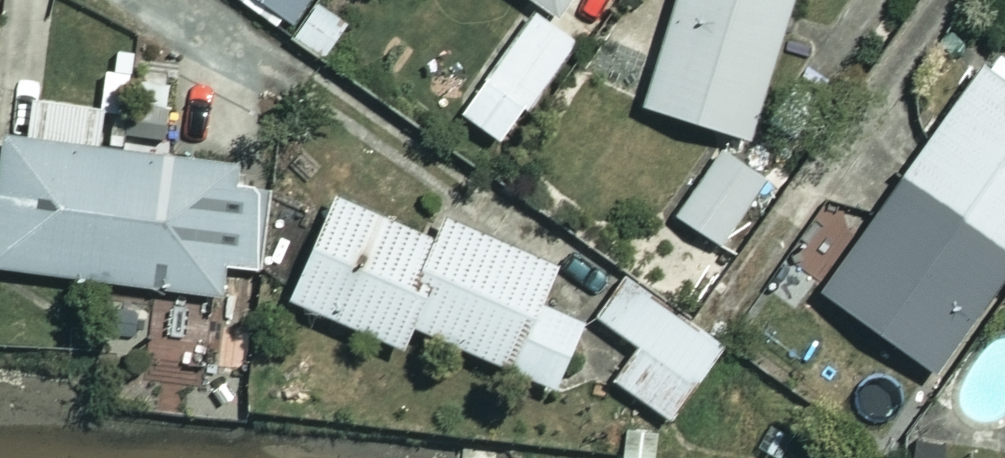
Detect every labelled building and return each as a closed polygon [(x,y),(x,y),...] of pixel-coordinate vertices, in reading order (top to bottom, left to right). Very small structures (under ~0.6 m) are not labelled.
[(298,21),(311,0),(266,0),(298,21)] [(559,16),(571,0),(538,0),(559,16)] [(647,105),(753,138),(796,0),(680,0),(647,105)] [(581,38),(540,9),(465,112),(506,142),(581,38)] [(993,54),(826,290),(941,372),(1004,282),(1004,63),(993,54)] [(36,99),(31,138),(8,135),(1,198),(0,198),(0,265),(223,292),(226,264),(267,269),(278,173),(102,151),(108,108),(36,99)] [(778,169),(732,138),(680,215),(726,246),(778,169)] [(439,237),(338,196),(296,299),(409,346),(418,326),(560,385),(587,320),(546,303),(562,265),(447,218),(439,237)] [(725,344),(626,279),(601,317),(643,344),(618,382),(676,419),(725,344)]
